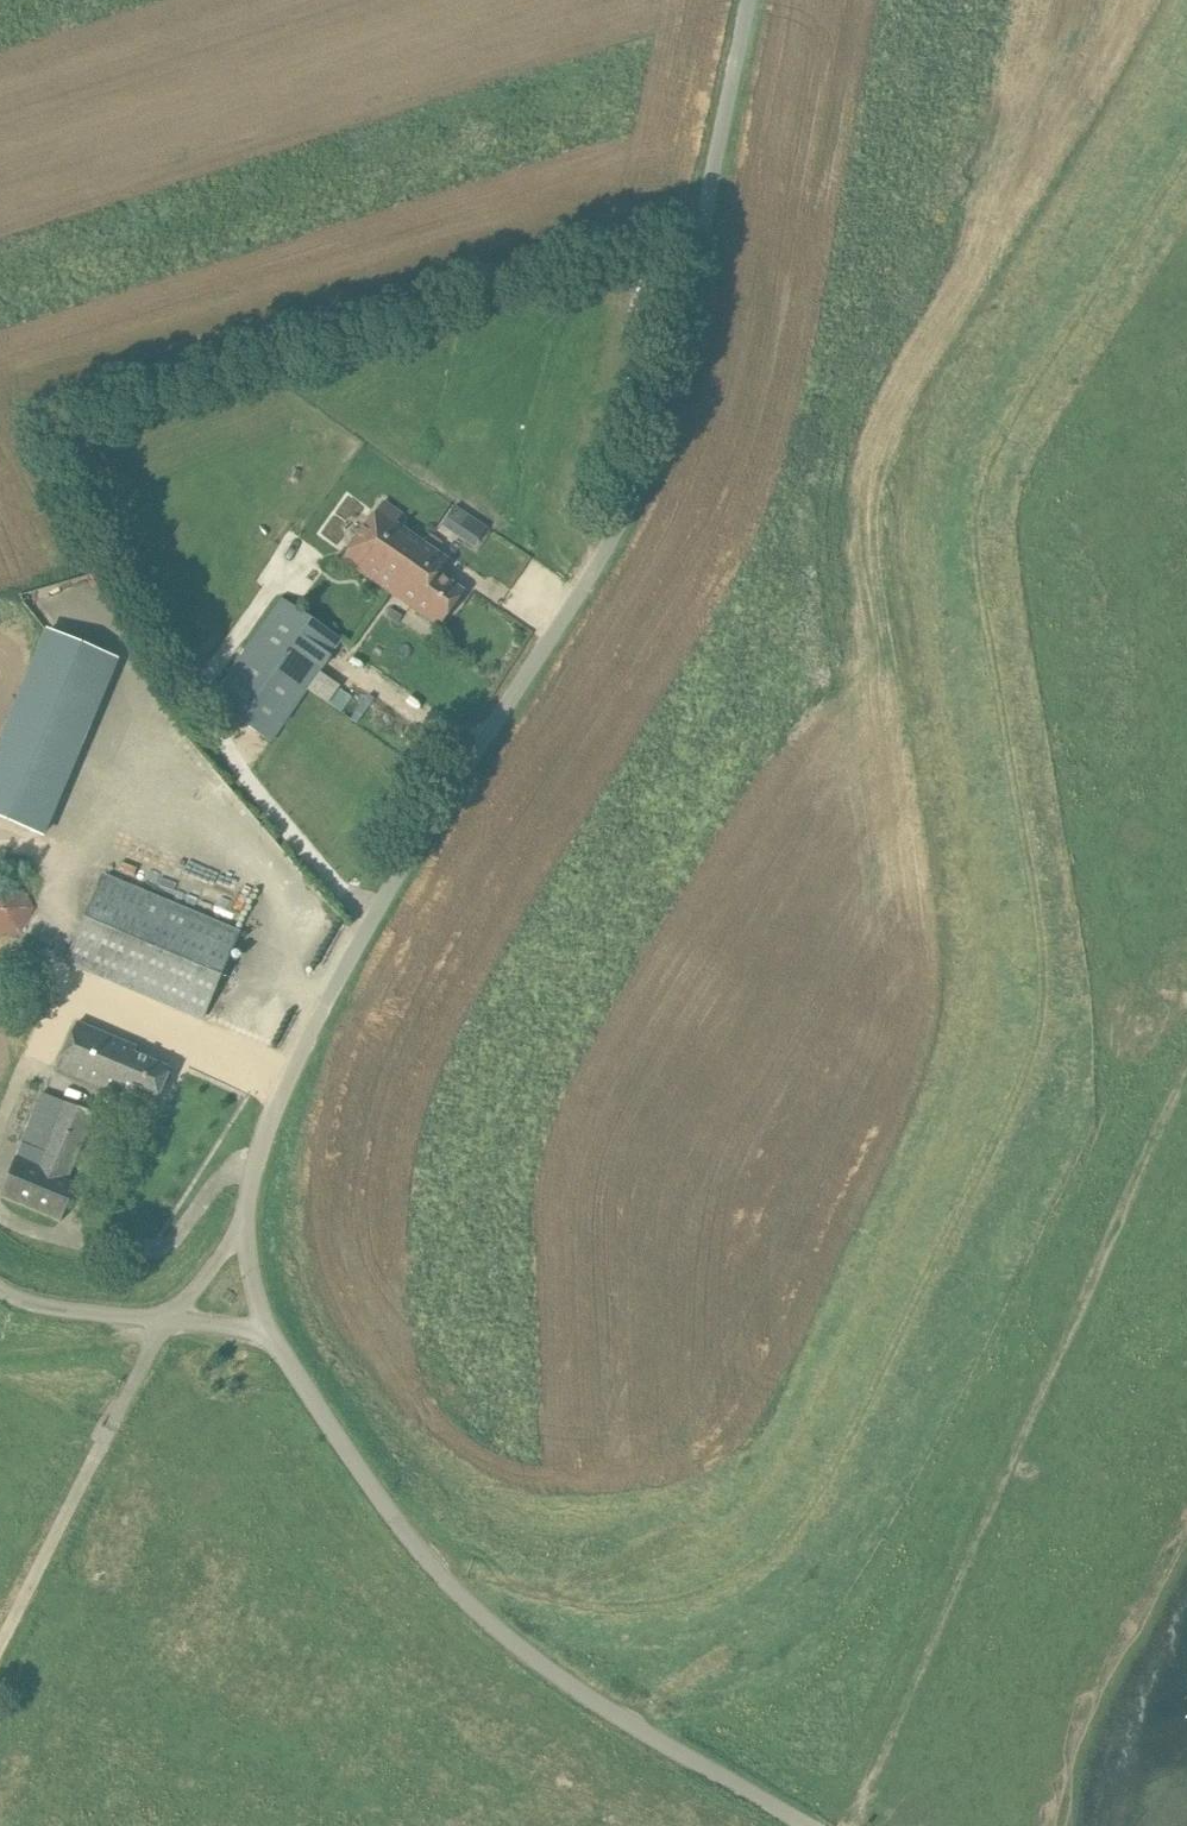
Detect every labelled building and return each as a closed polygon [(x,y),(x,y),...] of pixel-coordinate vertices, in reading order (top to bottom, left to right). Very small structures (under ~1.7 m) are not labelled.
[(390,592),(423,545),(394,525),(401,515),(382,502),(343,559),(390,592)] [(446,561),(423,545),(390,592),(420,613),(440,626),(463,592),(437,574),(446,561)] [(341,639),(282,599),(247,650),(306,690),(307,690),(328,704),(340,686),(319,672),(341,639)] [(47,631),(0,744),(0,817),(43,835),(116,660),(47,631)] [(271,741),(306,690),(247,650),(212,701),(271,741)] [(239,933),(103,876),(67,962),(202,1019),(239,933)] [(18,878),(0,886),(0,938),(38,921),(18,878)] [(137,1047),(77,1023),(57,1068),(117,1093),(120,1086),(155,1102),(170,1069),(134,1054),(137,1047)] [(63,1102),(36,1166),(15,1158),(0,1193),(0,1195),(61,1221),(77,1183),(67,1179),(94,1115),(63,1102)]
